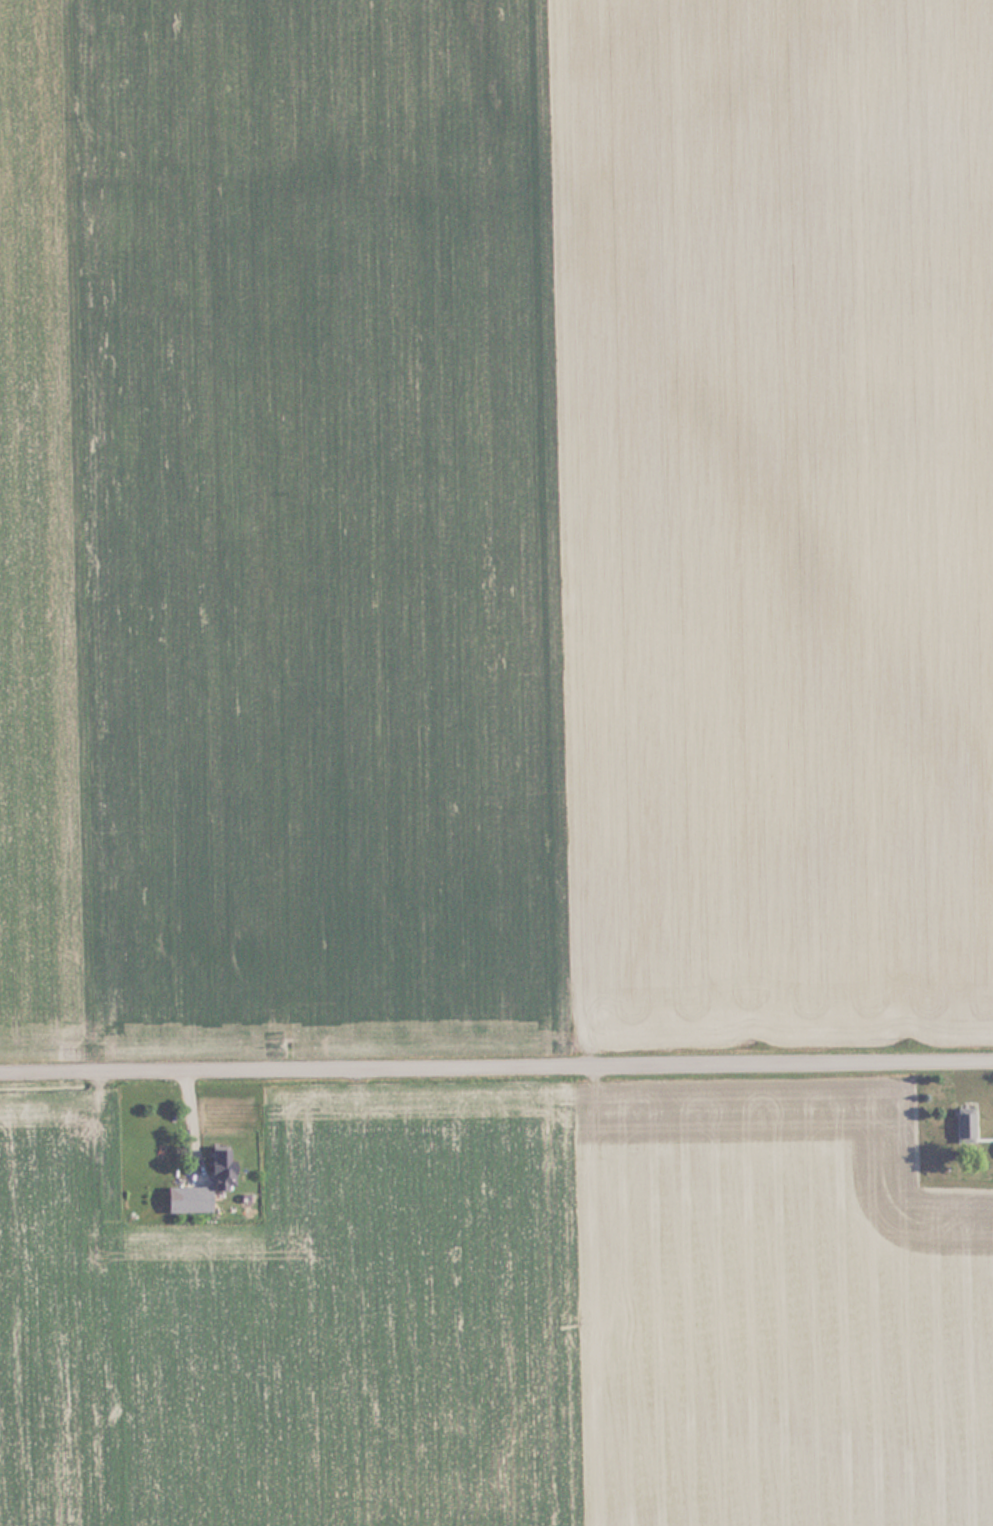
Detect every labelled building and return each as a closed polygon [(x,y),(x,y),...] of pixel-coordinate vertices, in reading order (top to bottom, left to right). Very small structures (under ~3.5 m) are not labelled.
[(952,1144),(972,1144),(972,1108),(952,1108),(952,1144)] [(208,1164),(223,1168),(228,1149),(212,1145),(208,1164)]
